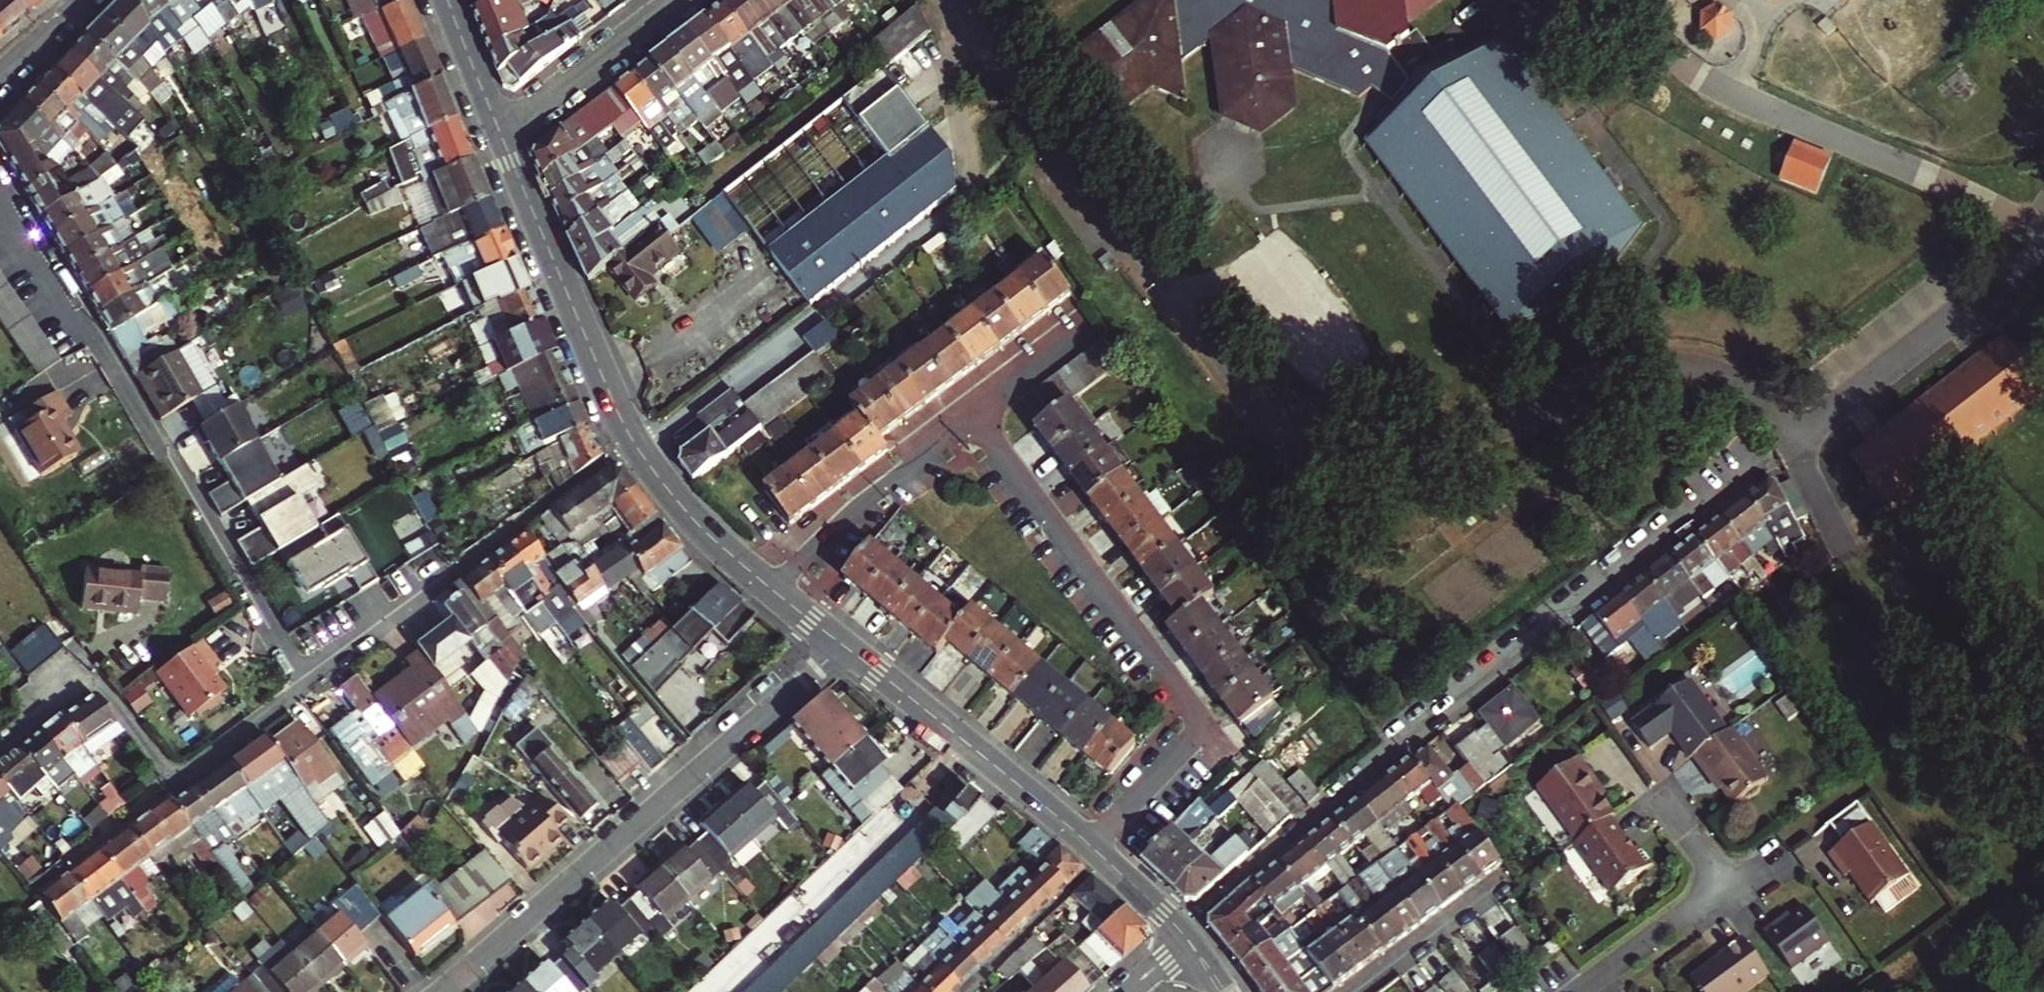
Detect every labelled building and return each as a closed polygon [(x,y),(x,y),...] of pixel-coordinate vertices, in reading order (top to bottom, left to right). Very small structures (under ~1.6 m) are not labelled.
[(13,0),(0,0),(0,37),(0,38),(27,16),(13,0)] [(27,16),(47,0),(13,0),(27,16)] [(130,0),(120,0),(103,16),(137,50),(153,35),(146,25),(130,0)] [(159,0),(130,0),(146,25),(156,17),(174,36),(182,29),(159,0)] [(191,0),(159,0),(182,29),(195,19),(202,13),(191,0)] [(202,13),(212,5),(217,11),(222,7),(218,1),(219,0),(191,0),(202,13)] [(359,21),(380,10),(403,0),(353,0),(359,21)] [(380,10),(399,51),(428,38),(410,0),(403,0),(380,10)] [(491,57),(523,35),(530,31),(522,10),(535,0),(505,0),(480,9),(473,12),(491,57)] [(480,9),(505,0),(477,0),(480,9)] [(752,0),(731,0),(726,3),(769,61),(787,47),(752,0)] [(780,0),(752,0),(787,47),(805,33),(780,0)] [(805,33),(822,20),(808,0),(780,0),(805,33)] [(836,0),(808,0),(822,20),(840,6),(836,0)] [(1435,62),(1428,49),(1413,28),(1407,33),(1405,18),(1429,0),(1143,0),(1143,1),(1079,49),(1083,54),(1081,56),(1085,88),(1120,104),(1153,81),(1173,90),(1187,80),(1183,58),(1215,34),(1224,111),(1264,128),(1295,103),(1291,64),(1354,90),(1367,81),(1382,93),(1393,101),(1435,62)] [(726,3),(707,18),(750,75),(769,61),(726,3)] [(1733,35),(1734,16),(1717,6),(1701,15),(1700,34),(1717,44),(1733,35)] [(931,34),(917,7),(901,19),(887,30),(878,37),(896,61),(931,34)] [(86,33),(116,61),(139,82),(154,66),(137,50),(103,16),(95,24),(86,33)] [(491,57),(499,76),(571,25),(565,17),(552,26),(528,42),(523,35),(491,57)] [(547,20),(530,31),(523,35),(528,42),(552,26),(547,18),(547,20)] [(750,75),(707,18),(694,27),(689,31),(738,96),(748,109),(754,103),(740,83),(750,75)] [(807,36),(815,47),(833,34),(825,23),(807,36)] [(513,92),(582,39),(571,25),(499,76),(504,89),(513,92)] [(689,31),(669,46),(714,105),(718,110),(738,96),(689,31)] [(86,33),(70,51),(118,96),(126,87),(108,70),(116,61),(86,33)] [(815,47),(807,36),(801,41),(809,51),(815,47)] [(1597,171),(1535,89),(1542,82),(1528,64),(1521,70),(1496,37),(1435,62),(1393,101),(1365,136),(1505,322),(1582,289),(1634,220),(1612,190),(1620,184),(1606,166),(1597,171)] [(399,51),(417,90),(442,78),(445,76),(428,38),(399,51)] [(358,63),(361,69),(397,53),(390,40),(361,53),(364,60),(358,63)] [(714,105),(669,46),(651,60),(694,116),(704,129),(715,121),(708,111),(714,105)] [(53,69),(104,115),(109,120),(125,103),(118,96),(70,51),(53,69)] [(694,116),(651,60),(632,74),(675,130),(694,116)] [(36,86),(87,134),(104,115),(53,69),(36,86)] [(952,159),(886,70),(845,102),(858,119),(854,122),(883,160),(766,249),(810,307),(836,287),(958,193),(952,159)] [(671,133),(675,130),(632,74),(615,87),(668,156),(674,165),(682,159),(676,150),(681,146),(671,133)] [(430,132),(458,118),(442,78),(417,90),(413,92),(430,132)] [(1187,80),(1173,90),(1189,97),(1187,80)] [(36,86),(21,102),(72,151),(87,135),(87,134),(36,86)] [(626,134),(633,129),(661,161),(668,156),(615,87),(600,98),(626,134)] [(402,96),(388,102),(402,137),(416,132),(402,96)] [(72,151),(21,102),(6,118),(57,166),(72,151)] [(6,118),(0,124),(0,145),(27,191),(61,169),(57,166),(6,118)] [(430,132),(428,133),(443,172),(474,156),(458,118),(430,132)] [(614,126),(600,137),(606,146),(620,135),(614,126)] [(581,152),(572,139),(562,127),(535,147),(533,160),(542,182),(581,152)] [(106,157),(116,169),(138,150),(136,147),(127,137),(105,155),(106,157)] [(414,138),(391,148),(404,180),(428,170),(414,138)] [(1824,192),(1836,152),(1797,139),(1784,180),(1824,192)] [(604,157),(595,164),(600,174),(632,150),(625,141),(604,157)] [(581,152),(542,182),(550,199),(584,173),(595,164),(604,157),(593,143),(581,152)] [(474,156),(443,172),(458,211),(491,196),(474,156)] [(106,157),(88,171),(98,183),(102,181),(109,176),(116,169),(106,157)] [(605,184),(600,174),(595,164),(584,173),(594,193),(605,184)] [(64,172),(61,169),(27,191),(41,215),(77,195),(64,172)] [(584,173),(550,199),(557,213),(560,220),(594,193),(584,173)] [(429,175),(418,180),(419,184),(430,178),(429,175)] [(594,193),(560,220),(569,240),(617,202),(629,192),(617,175),(605,184),(594,193)] [(432,182),(430,178),(419,184),(421,187),(432,182)] [(98,183),(77,195),(41,215),(46,223),(53,235),(113,199),(102,181),(98,183)] [(374,212),(396,202),(387,183),(365,193),(374,212)] [(505,229),(491,196),(458,211),(436,222),(442,234),(429,240),(438,259),(440,258),(445,256),(464,247),(472,244),(505,229)] [(113,199),(53,235),(63,253),(125,218),(113,199)] [(718,200),(696,217),(722,251),(744,235),(718,200)] [(617,202),(569,240),(579,262),(631,220),(617,202)] [(146,206),(130,216),(141,234),(157,225),(146,206)] [(631,220),(579,262),(589,284),(609,268),(657,229),(643,211),(631,220)] [(125,218),(63,253),(75,272),(136,237),(125,218)] [(671,226),(665,230),(671,237),(676,233),(671,226)] [(657,229),(609,268),(635,299),(655,283),(650,277),(680,254),(659,227),(657,229)] [(462,285),(518,259),(509,238),(505,229),(472,244),(464,247),(445,256),(459,286),(462,285)] [(75,272),(86,292),(148,257),(136,237),(75,272)] [(148,245),(154,254),(161,249),(167,246),(162,237),(148,245)] [(86,292),(98,312),(167,272),(173,269),(161,249),(154,254),(148,257),(86,292)] [(531,289),(518,259),(462,285),(471,304),(444,316),(449,326),(478,313),(531,289)] [(1046,264),(1022,282),(1046,314),(1069,296),(1046,264)] [(427,278),(422,267),(396,279),(401,290),(427,278)] [(109,331),(178,291),(167,272),(98,312),(103,322),(109,331)] [(0,275),(0,322),(36,375),(59,360),(0,275)] [(1022,332),(1046,314),(1022,282),(998,300),(1022,332)] [(139,336),(175,314),(177,318),(198,306),(186,286),(178,291),(109,331),(135,376),(168,356),(175,352),(162,330),(142,342),(139,336)] [(543,318),(531,289),(478,313),(483,324),(489,322),(497,340),(543,318)] [(998,351),(1022,332),(998,300),(974,318),(998,351)] [(556,348),(543,318),(497,340),(507,362),(501,365),(504,373),(510,370),(556,348)] [(975,368),(998,351),(974,318),(950,335),(975,368)] [(950,386),(975,368),(950,335),(926,353),(950,386)] [(2042,388),(2001,335),(1849,455),(1869,480),(1865,483),(1869,488),(1873,485),(1891,507),(2042,388)] [(1102,340),(1091,349),(1110,375),(1122,367),(1102,340)] [(175,352),(168,356),(135,376),(145,394),(151,390),(166,415),(190,401),(201,395),(215,386),(190,343),(175,352)] [(556,348),(510,370),(533,424),(549,416),(580,402),(556,348)] [(1091,349),(1080,358),(1099,384),(1110,375),(1091,349)] [(926,405),(950,386),(926,353),(901,371),(926,405)] [(821,387),(832,379),(814,355),(803,363),(821,387)] [(1080,358),(1069,366),(1087,392),(1099,384),(1080,358)] [(807,398),(821,387),(803,363),(789,373),(807,398)] [(1087,392),(1069,366),(1057,375),(1076,401),(1087,392)] [(902,423),(926,405),(901,371),(878,389),(902,423)] [(796,407),(807,398),(789,373),(777,382),(796,407)] [(1076,401),(1057,375),(1046,384),(1064,410),(1070,405),(1076,401)] [(785,415),(796,407),(777,382),(766,390),(785,415)] [(1052,419),(1064,410),(1046,384),(1034,393),(1052,419)] [(228,410),(215,386),(201,395),(190,401),(203,424),(228,410)] [(54,389),(19,410),(26,422),(15,428),(40,472),(77,449),(58,420),(69,413),(54,389)] [(393,389),(382,395),(396,423),(408,418),(393,389)] [(878,442),(902,423),(878,389),(853,407),(861,418),(878,442)] [(151,390),(145,394),(160,419),(166,415),(151,390)] [(783,416),(785,415),(766,390),(753,400),(772,424),(783,416)] [(735,453),(762,432),(743,407),(732,392),(697,418),(710,435),(682,455),(681,465),(695,483),(735,453)] [(396,423),(382,395),(362,404),(372,425),(376,433),(396,423)] [(762,432),(772,424),(753,400),(743,407),(762,432)] [(565,440),(591,429),(580,402),(549,416),(558,436),(537,447),(538,451),(565,440)] [(342,414),(353,437),(372,425),(362,404),(342,414)] [(1070,405),(1064,410),(1052,419),(1037,430),(1056,455),(1088,430),(1070,405)] [(204,443),(216,463),(249,444),(237,424),(239,422),(231,408),(228,410),(203,424),(193,430),(202,444),(204,443)] [(888,455),(878,442),(861,418),(836,437),(863,473),(888,455)] [(805,445),(813,455),(836,437),(829,427),(805,445)] [(550,464),(558,486),(602,455),(591,429),(565,440),(539,458),(544,467),(550,464)] [(1107,454),(1088,430),(1056,455),(1073,479),(1107,454)] [(840,491),(863,473),(836,437),(813,455),(840,491)] [(204,495),(217,517),(242,502),(273,484),(249,444),(216,463),(227,482),(204,495)] [(1124,477),(1107,454),(1073,479),(1091,502),(1124,477)] [(817,508),(840,491),(813,455),(790,472),(817,508)] [(608,533),(612,531),(607,523),(618,515),(611,505),(638,486),(625,468),(612,465),(577,489),(608,533)] [(315,485),(303,466),(273,484),(242,502),(258,529),(232,543),(247,568),(312,530),(293,500),(315,485)] [(519,468),(476,496),(483,508),(526,480),(519,468)] [(791,527),(817,508),(790,472),(764,491),(791,527)] [(1141,501),(1124,477),(1091,502),(1108,525),(1141,501)] [(1767,480),(1745,497),(1754,507),(1768,526),(1779,547),(1780,549),(1800,534),(1775,484),(1767,480)] [(607,523),(612,531),(616,527),(625,539),(659,515),(638,486),(611,505),(618,515),(607,523)] [(575,531),(581,539),(587,548),(597,541),(608,533),(577,489),(554,506),(541,517),(562,541),(575,531)] [(1754,507),(1745,497),(1720,518),(1752,557),(1757,564),(1779,547),(1768,526),(1754,507)] [(1127,551),(1160,526),(1141,501),(1108,525),(1127,551)] [(659,515),(625,539),(623,540),(627,546),(640,564),(675,538),(659,515)] [(363,560),(335,516),(320,525),(328,538),(286,562),(303,590),(317,582),(344,566),(346,570),(363,560)] [(1752,557),(1720,518),(1696,537),(1727,577),(1752,557)] [(1178,551),(1160,526),(1127,551),(1145,575),(1178,551)] [(509,544),(548,598),(556,608),(561,616),(581,600),(575,593),(579,590),(562,571),(549,557),(527,531),(509,544)] [(1727,577),(1696,537),(1670,558),(1706,603),(1719,593),(1715,589),(1728,579),(1727,577)] [(670,580),(693,563),(692,562),(675,538),(640,564),(631,571),(647,593),(650,590),(652,593),(670,580)] [(591,573),(599,567),(612,585),(631,571),(640,564),(627,546),(623,540),(606,553),(596,560),(587,548),(581,539),(565,544),(578,558),(591,573)] [(606,553),(597,541),(587,548),(596,560),(606,553)] [(556,608),(548,598),(509,544),(493,556),(529,606),(531,608),(545,627),(561,616),(556,608)] [(845,577),(868,596),(894,565),(870,546),(845,577)] [(1196,574),(1178,551),(1145,575),(1162,599),(1196,574)] [(529,606),(493,556),(453,585),(454,586),(461,596),(472,611),(482,604),(525,660),(532,654),(491,596),(501,589),(520,616),(531,608),(529,606)] [(591,573),(578,558),(562,571),(579,590),(575,593),(581,600),(597,621),(599,624),(605,619),(597,609),(618,593),(612,585),(599,567),(591,573)] [(1670,558),(1647,576),(1677,616),(1697,601),(1702,607),(1706,603),(1670,558)] [(363,560),(346,570),(359,591),(376,581),(363,560)] [(143,574),(89,568),(85,606),(141,612),(142,600),(169,603),(173,568),(144,565),(143,574)] [(894,565),(868,596),(892,617),(918,585),(894,565)] [(344,566),(317,582),(320,586),(346,570),(344,566)] [(1768,577),(1761,568),(1754,574),(1760,583),(1768,577)] [(704,571),(683,590),(697,601),(717,582),(704,571)] [(1214,599),(1196,574),(1162,599),(1180,623),(1203,607),(1214,599)] [(1677,616),(1647,576),(1618,599),(1651,641),(1680,620),(1677,616)] [(668,673),(718,627),(743,603),(720,584),(638,664),(654,686),(668,673)] [(892,617),(914,635),(940,603),(918,585),(892,617)] [(482,604),(472,611),(461,596),(454,586),(448,590),(456,601),(446,608),(454,619),(417,644),(421,649),(434,667),(471,642),(487,663),(476,672),(488,687),(482,715),(493,719),(504,692),(514,682),(525,660),(482,604)] [(1632,641),(1650,665),(1662,656),(1651,641),(1618,599),(1582,627),(1607,659),(1632,641)] [(561,616),(576,637),(597,621),(581,600),(561,616)] [(757,615),(743,603),(718,627),(715,630),(668,673),(671,678),(691,658),(690,656),(713,632),(727,646),(757,615)] [(937,654),(946,643),(964,622),(940,603),(914,635),(937,654)] [(1221,630),(1203,607),(1180,623),(1168,632),(1186,656),(1221,630)] [(946,643),(969,662),(995,630),(973,611),(964,622),(946,643)] [(56,616),(45,625),(63,648),(75,639),(56,616)] [(45,625),(35,633),(53,657),(63,648),(45,625)] [(633,664),(666,636),(657,625),(624,652),(633,664)] [(995,630),(969,662),(994,682),(1020,650),(995,630)] [(1239,655),(1221,630),(1186,656),(1205,681),(1239,655)] [(35,633),(24,642),(43,665),(53,657),(35,633)] [(205,640),(159,672),(192,716),(227,691),(212,669),(220,663),(205,640)] [(43,665),(24,642),(13,650),(13,652),(31,675),(43,665)] [(472,757),(489,724),(468,715),(434,667),(421,649),(406,659),(413,670),(374,699),(412,749),(448,722),(472,757)] [(1020,650),(994,682),(1016,700),(1042,668),(1020,650)] [(1257,680),(1239,655),(1205,681),(1223,705),(1257,680)] [(1042,668),(1016,700),(1040,719),(1066,688),(1042,668)] [(668,673),(654,686),(673,712),(686,700),(671,678),(668,673)] [(535,675),(514,703),(519,709),(546,688),(535,675)] [(332,731),(362,771),(384,754),(392,764),(403,779),(420,765),(407,746),(407,743),(354,676),(341,686),(359,709),(332,731)] [(1671,731),(1691,758),(1694,756),(1729,730),(1692,678),(1631,722),(1649,747),(1671,731)] [(1273,702),(1257,680),(1223,705),(1240,727),(1273,702)] [(1489,725),(1456,749),(1470,767),(1485,786),(1513,766),(1505,754),(1560,714),(1537,684),(1520,696),(1515,689),(1481,714),(1489,725)] [(1040,719),(1063,738),(1089,706),(1066,688),(1040,719)] [(122,750),(131,743),(133,741),(96,694),(64,718),(93,754),(113,739),(122,750)] [(631,716),(646,734),(660,723),(645,705),(631,716)] [(1089,706),(1063,738),(1087,757),(1112,726),(1089,706)] [(799,733),(828,766),(864,735),(845,714),(838,719),(828,707),(799,733)] [(62,715),(41,730),(79,778),(99,762),(93,754),(64,718),(62,715)] [(299,721),(273,741),(285,759),(297,775),(319,805),(344,785),(299,721)] [(511,736),(582,820),(596,809),(541,744),(544,740),(528,721),(511,736)] [(642,761),(651,773),(665,761),(637,724),(623,734),(626,739),(642,761)] [(1112,726),(1087,757),(1109,776),(1135,745),(1112,726)] [(1771,778),(1734,727),(1729,730),(1694,756),(1712,779),(1715,777),(1735,804),(1771,778)] [(79,778),(41,730),(20,747),(43,776),(61,762),(70,774),(66,777),(75,787),(82,782),(79,778)] [(268,734),(227,764),(245,788),(262,811),(278,799),(298,826),(307,839),(329,819),(319,805),(297,775),(285,759),(273,741),(268,734)] [(883,757),(864,735),(828,766),(819,773),(851,808),(859,801),(887,776),(876,763),(883,757)] [(626,739),(601,757),(619,780),(642,761),(626,739)] [(1412,759),(1433,787),(1445,802),(1451,811),(1457,806),(1485,786),(1470,767),(1455,778),(1430,745),(1412,759)] [(0,763),(0,780),(16,802),(29,791),(21,781),(27,777),(58,816),(69,808),(43,776),(20,747),(0,763)] [(384,754),(362,771),(370,782),(392,764),(384,754)] [(1412,759),(1386,780),(1407,807),(1433,787),(1412,759)] [(1539,787),(1578,841),(1610,818),(1614,815),(1575,761),(1539,787)] [(104,768),(99,762),(79,778),(82,782),(83,783),(104,768)] [(245,788),(227,764),(198,785),(216,810),(228,827),(242,817),(246,822),(262,811),(245,788)] [(1266,764),(1254,774),(1262,783),(1293,818),(1305,807),(1266,764)] [(1290,781),(1310,804),(1321,794),(1302,772),(1290,781)] [(1203,833),(1215,823),(1237,804),(1262,783),(1254,774),(1212,811),(1200,800),(1143,861),(1162,879),(1197,839),(1203,833)] [(743,780),(720,800),(748,832),(783,801),(762,777),(750,788),(743,780)] [(0,780),(0,807),(5,802),(14,813),(21,808),(16,802),(0,780)] [(1386,780),(1359,801),(1380,828),(1407,807),(1386,780)] [(130,801),(115,781),(102,791),(107,798),(100,804),(110,817),(118,810),(130,801)] [(1262,783),(1237,804),(1269,839),(1293,818),(1262,783)] [(216,810),(198,785),(174,802),(192,826),(193,828),(216,810)] [(966,786),(953,803),(966,813),(980,798),(966,786)] [(174,802),(170,796),(130,826),(152,856),(192,826),(174,802)] [(496,831),(525,865),(560,836),(554,828),(570,815),(538,796),(496,831)] [(954,848),(988,817),(995,810),(980,798),(966,813),(954,825),(942,836),(954,848)] [(725,852),(748,832),(720,800),(698,819),(704,827),(692,838),(718,868),(730,858),(725,852)] [(1359,801),(1333,821),(1354,847),(1366,838),(1383,862),(1386,860),(1397,851),(1391,843),(1380,828),(1359,801)] [(1426,830),(1436,822),(1445,815),(1451,811),(1445,802),(1422,819),(1414,808),(1409,811),(1425,831),(1426,830)] [(416,853),(441,815),(431,803),(400,831),(401,832),(416,853)] [(1466,842),(1457,848),(1481,881),(1503,865),(1457,806),(1451,811),(1445,815),(1466,842)] [(934,807),(743,991),(781,991),(785,988),(817,957),(836,939),(856,919),(875,901),(893,884),(922,856),(942,836),(954,825),(943,816),(934,807)] [(236,838),(228,827),(216,810),(193,828),(213,855),(222,849),(236,838)] [(1413,827),(1391,843),(1397,851),(1404,846),(1418,836),(1425,831),(1409,811),(1404,815),(1413,827)] [(387,813),(372,824),(387,844),(401,832),(400,831),(387,813)] [(37,830),(27,817),(21,821),(32,835),(37,830)] [(1578,841),(1575,843),(1621,907),(1663,877),(1640,846),(1634,851),(1610,818),(1578,841)] [(8,829),(0,820),(0,836),(8,829)] [(1340,858),(1354,847),(1333,821),(1306,842),(1345,891),(1358,882),(1372,870),(1358,853),(1352,857),(1361,868),(1353,874),(1340,858)] [(1481,881),(1457,848),(1436,822),(1426,830),(1446,857),(1438,863),(1462,895),(1481,881)] [(1229,837),(1215,823),(1203,833),(1197,839),(1162,879),(1177,894),(1229,837)] [(1873,823),(1829,855),(1846,878),(1851,874),(1874,904),(1912,875),(1873,823)] [(375,841),(344,866),(350,874),(387,844),(372,824),(366,829),(375,841)] [(152,856),(130,826),(100,849),(122,878),(125,882),(136,896),(152,884),(138,867),(152,856)] [(298,826),(282,838),(292,852),(307,839),(298,826)] [(1073,878),(1082,869),(1037,828),(1028,838),(1073,878)] [(1229,837),(1177,894),(1185,902),(1197,901),(1263,844),(1250,828),(1234,842),(1229,837)] [(1417,878),(1442,910),(1462,895),(1438,863),(1418,836),(1404,846),(1425,872),(1417,878)] [(685,897),(718,868),(692,838),(682,846),(679,842),(654,863),(685,897)] [(1065,885),(1073,878),(1028,838),(1019,848),(1038,866),(1043,863),(1047,866),(1065,885)] [(1306,842),(1279,864),(1299,890),(1323,872),(1328,878),(1341,895),(1345,891),(1306,842)] [(488,853),(481,845),(436,879),(442,887),(447,883),(471,915),(512,882),(488,853)] [(122,878),(100,849),(69,873),(91,902),(122,878)] [(1421,925),(1442,910),(1417,878),(1397,851),(1386,860),(1406,887),(1397,893),(1421,925)] [(21,860),(10,869),(25,887),(36,878),(21,860)] [(636,887),(624,897),(651,927),(685,897),(654,863),(632,882),(636,887)] [(1299,890),(1279,864),(1253,884),(1266,902),(1277,915),(1278,917),(1300,902),(1312,917),(1316,913),(1313,909),(1299,890)] [(1065,885),(1047,866),(1031,881),(1020,869),(997,892),(1027,923),(1065,885)] [(1401,940),(1421,925),(1397,893),(1377,867),(1372,870),(1358,882),(1401,940)] [(1323,872),(1299,890),(1313,909),(1318,905),(1308,893),(1328,878),(1323,872)] [(91,902),(69,873),(42,893),(65,923),(91,902)] [(1091,877),(1072,894),(1091,912),(1082,920),(1094,933),(1095,931),(1103,923),(1122,905),(1091,877)] [(150,916),(136,896),(125,882),(117,889),(142,922),(150,916)] [(1381,954),(1401,940),(1358,882),(1345,891),(1365,917),(1357,923),(1381,954)] [(415,958),(471,915),(447,883),(442,887),(432,894),(427,888),(386,920),(415,958)] [(1210,919),(1210,928),(1230,953),(1256,932),(1246,918),(1266,902),(1253,884),(1210,919)] [(369,928),(381,918),(357,885),(342,898),(369,928)] [(1027,923),(997,892),(976,913),(1006,943),(1027,923)] [(606,898),(583,918),(612,951),(635,931),(639,937),(651,927),(624,897),(613,907),(606,898)] [(1342,903),(1338,897),(1323,908),(1328,914),(1342,903)] [(342,898),(333,905),(340,913),(317,933),(346,967),(369,948),(359,937),(369,928),(342,898)] [(958,923),(976,912),(970,902),(952,913),(958,923)] [(1256,932),(1277,915),(1266,902),(1246,918),(1256,932)] [(1777,920),(1775,916),(1761,927),(1790,966),(1829,938),(1802,902),(1777,920)] [(1104,976),(1146,938),(1146,927),(1122,905),(1103,923),(1095,931),(1094,933),(1079,948),(1104,976)] [(1323,908),(1316,913),(1312,917),(1307,920),(1312,927),(1328,914),(1323,908)] [(1006,943),(976,913),(948,940),(978,971),(1006,943)] [(1277,915),(1256,932),(1230,953),(1243,968),(1273,945),(1265,934),(1281,922),(1278,917),(1277,915)] [(567,947),(556,957),(582,987),(594,977),(589,971),(612,951),(583,918),(560,938),(567,947)] [(77,919),(66,928),(78,944),(89,936),(77,919)] [(856,919),(836,939),(844,948),(864,928),(856,919)] [(1366,965),(1381,954),(1357,923),(1343,933),(1366,965)] [(1539,957),(1518,929),(1503,941),(1523,969),(1539,957)] [(317,933),(294,953),(323,987),(346,967),(317,933)] [(1249,976),(1257,987),(1304,952),(1290,933),(1273,945),(1243,968),(1249,976)] [(1350,977),(1366,965),(1343,933),(1326,945),(1350,977)] [(1741,934),(1715,953),(1717,956),(1687,977),(1699,991),(1739,991),(1769,971),(1741,934)] [(1027,965),(1048,948),(1036,936),(1016,954),(1027,965)] [(959,989),(978,971),(948,940),(929,958),(959,989)] [(1318,969),(1333,989),(1350,977),(1326,945),(1309,958),(1318,969)] [(1480,960),(1501,988),(1516,977),(1494,948),(1480,960)] [(1261,991),(1287,991),(1318,969),(1309,958),(1304,952),(1257,987),(1261,991)] [(294,953),(271,972),(264,964),(252,975),(267,991),(317,991),(323,987),(294,953)] [(909,974),(926,991),(956,991),(959,989),(929,958),(926,954),(918,962),(919,963),(909,974)] [(1027,965),(1016,954),(1001,969),(1009,979),(1022,969),(1027,965)] [(519,980),(530,991),(577,991),(582,987),(556,957),(546,965),(542,961),(519,980)] [(1087,990),(1059,959),(1042,974),(1045,977),(1034,988),(1038,991),(1085,991),(1087,990)] [(1501,988),(1480,960),(1468,968),(1486,991),(1495,991),(1501,988)] [(887,991),(926,991),(909,974),(897,961),(877,981),(887,991)] [(1287,991),(1329,991),(1333,989),(1318,969),(1287,991)] [(1454,974),(1441,984),(1446,991),(1466,991),(1454,974)] [(252,975),(240,985),(232,975),(212,991),(267,991),(252,975)] [(519,980),(506,991),(530,991),(519,980)]
